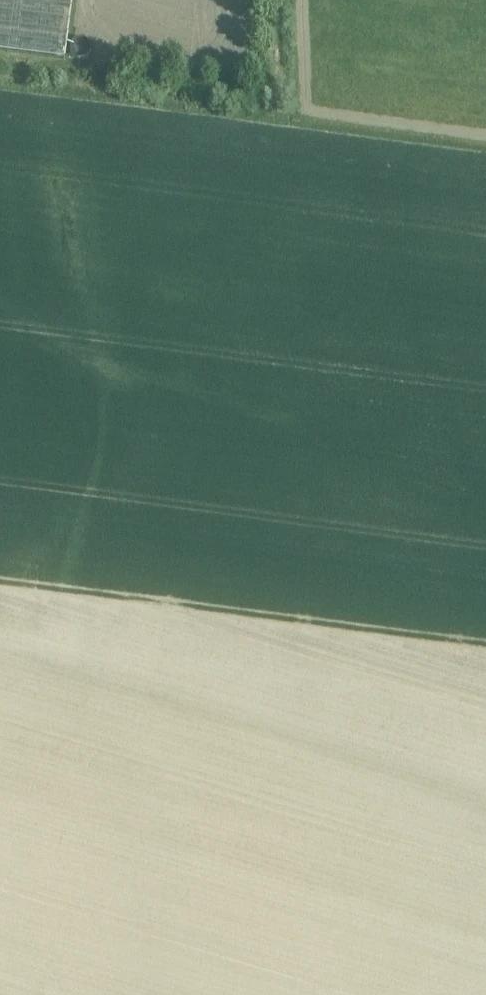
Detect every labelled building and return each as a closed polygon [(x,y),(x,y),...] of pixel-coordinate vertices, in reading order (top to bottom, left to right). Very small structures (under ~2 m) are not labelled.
[(63,60),(70,0),(0,0),(0,52),(63,60)]
